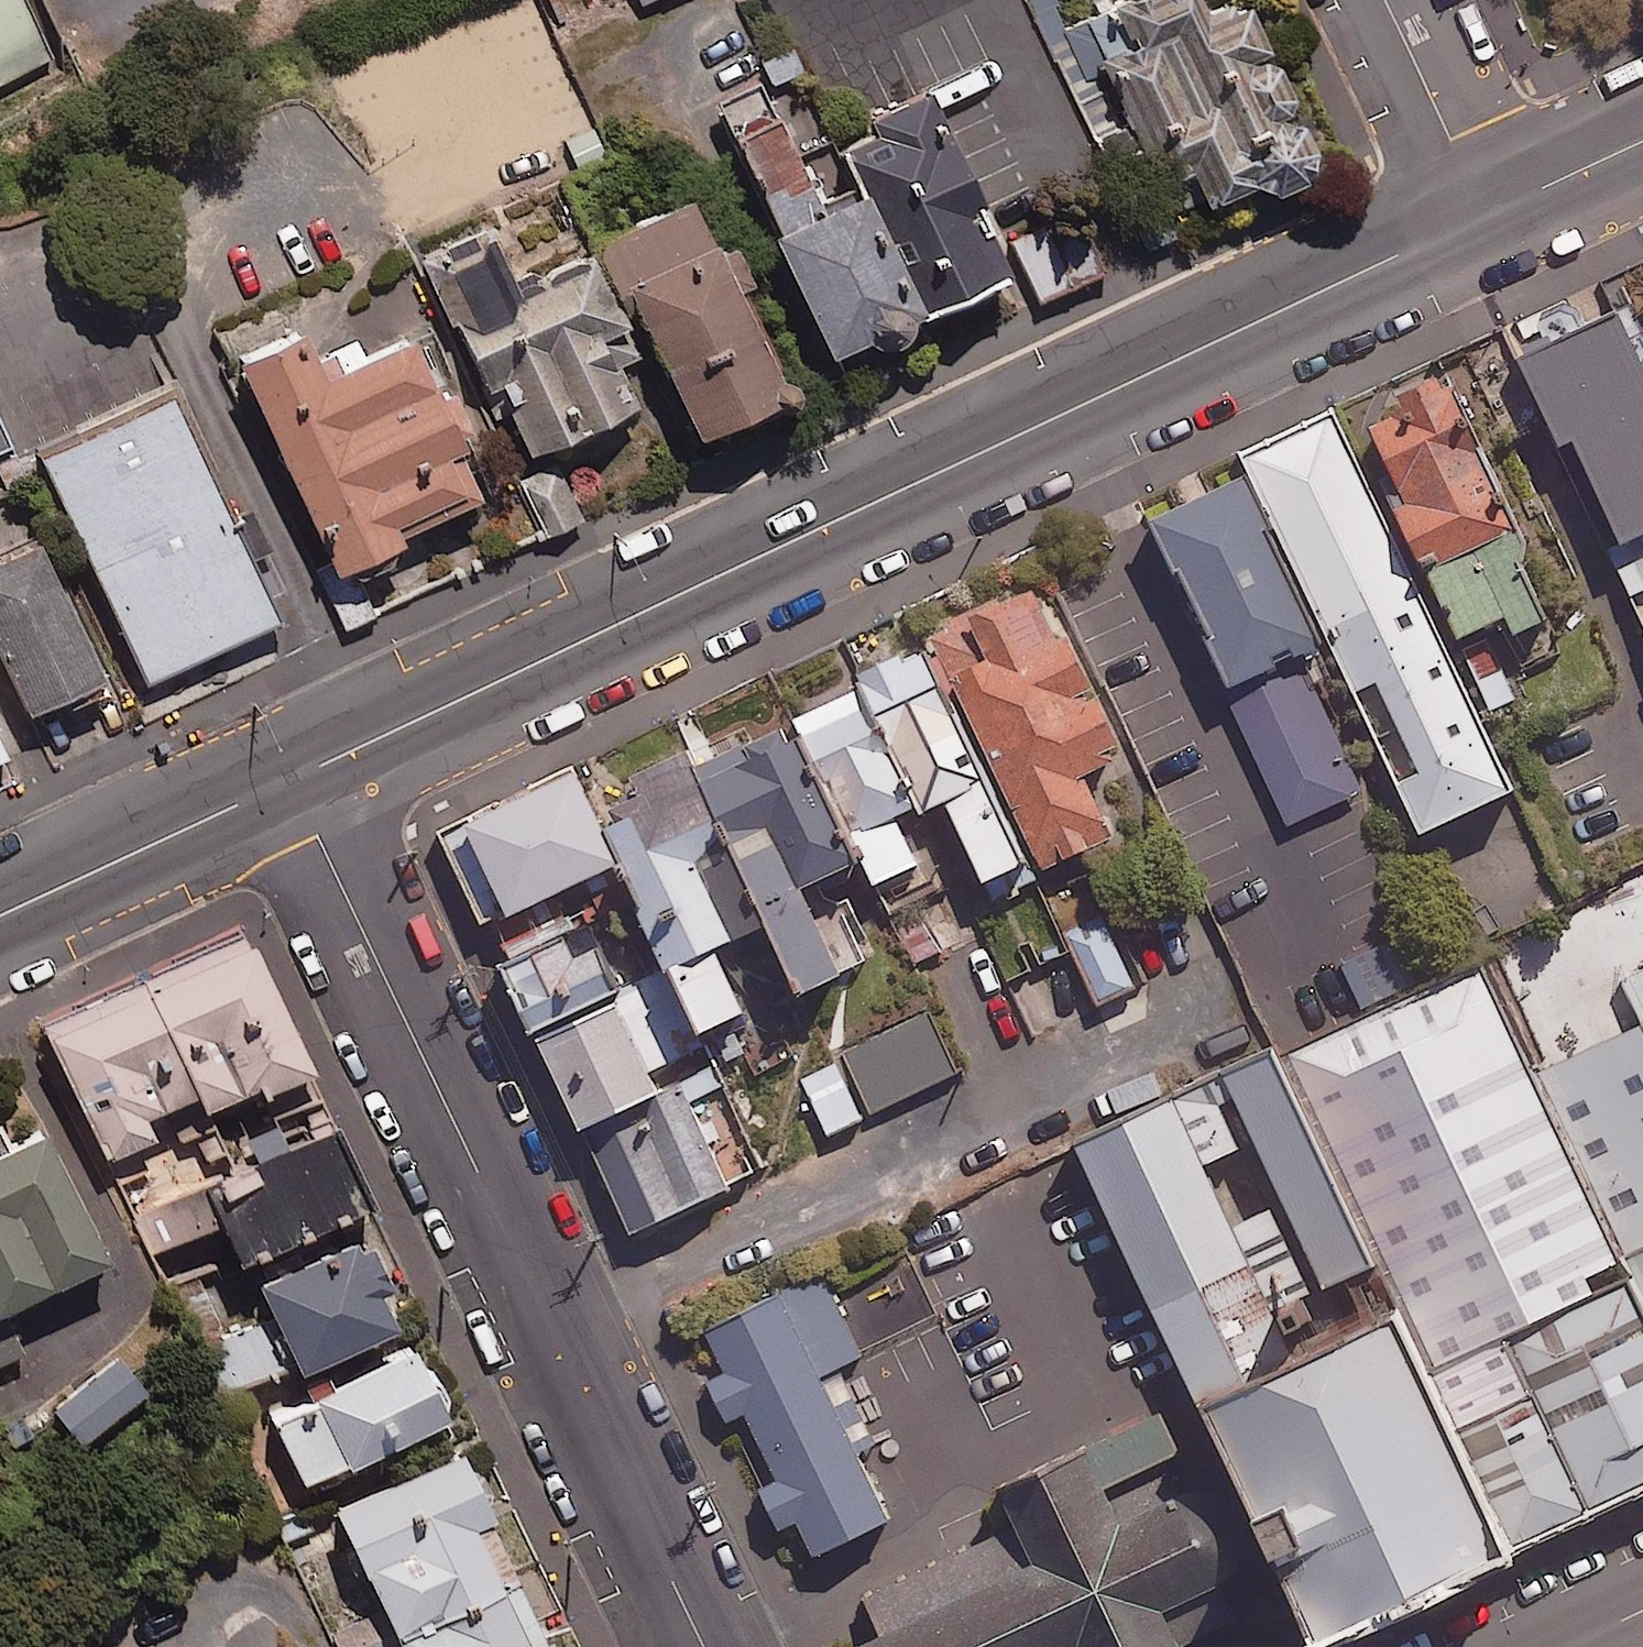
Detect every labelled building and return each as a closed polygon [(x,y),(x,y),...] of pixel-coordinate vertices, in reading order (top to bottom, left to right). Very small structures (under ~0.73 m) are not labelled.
[(1048,37),(1070,82),(1107,63),(1180,210),(1204,198),(1210,210),(1254,188),(1270,194),(1290,190),(1310,171),(1314,151),(1302,126),(1278,115),(1294,107),(1244,1),(1204,20),(1194,0),(1127,0),(1048,37)] [(20,65),(0,19),(0,74),(20,65)] [(809,73),(794,43),(758,61),(773,91),(809,73)] [(866,118),(871,129),(839,144),(864,199),(779,238),(833,357),(866,343),(879,352),(895,350),(906,339),(908,323),(1011,276),(940,120),(947,117),(934,88),(866,118)] [(813,92),(778,108),(802,160),(838,144),(813,92)] [(603,248),(654,350),(700,442),(789,397),(735,289),(749,282),(732,247),(713,256),(688,205),(603,248)] [(1103,274),(1079,212),(1012,238),(1036,300),(1103,274)] [(654,350),(603,248),(502,298),(476,246),(430,269),(527,462),(636,407),(616,369),(654,350)] [(1538,350),(1628,539),(1642,532),(1642,341),(1627,308),(1538,350)] [(479,501),(459,452),(468,448),(463,438),(472,434),(451,388),(438,394),(414,340),(364,362),(355,341),(309,362),(298,338),(238,365),(334,578),(349,571),(353,579),(397,560),(393,551),(401,548),(396,538),(479,501)] [(1548,611),(1443,373),(1361,410),(1492,705),(1535,687),(1509,628),(1548,611)] [(186,383),(57,445),(167,676),(297,615),(186,383)] [(1345,408),(1251,452),(1429,826),(1523,781),(1345,408)] [(0,410),(0,451),(15,444),(0,410)] [(582,518),(554,462),(520,480),(548,535),(582,518)] [(1240,468),(1165,504),(1260,704),(1336,668),(1240,468)] [(71,698),(74,705),(107,690),(104,683),(109,681),(46,542),(0,563),(0,636),(36,714),(71,698)] [(1117,751),(1036,583),(927,636),(1038,866),(1107,833),(1077,771),(1117,751)] [(856,684),(912,808),(940,795),(978,878),(1019,859),(921,643),(851,674),(856,684)] [(912,808),(856,684),(789,715),(794,726),(853,856),(865,882),(914,860),(894,816),(912,808)] [(692,773),(710,814),(758,920),(790,990),(865,956),(845,911),(815,925),(795,882),(853,856),(794,726),(692,773)] [(9,754),(0,735),(0,759),(9,754)] [(612,860),(596,825),(572,770),(440,830),(495,952),(626,892),(612,860)] [(661,968),(691,1030),(739,1008),(709,942),(758,920),(710,814),(641,846),(625,812),(596,825),(612,860),(660,965),(661,968)] [(1116,912),(1068,934),(1099,1000),(1146,978),(1116,912)] [(612,985),(583,923),(498,963),(527,1025),(612,985)] [(304,1064),(243,936),(33,1035),(94,1164),(155,1135),(145,1113),(203,1085),(213,1107),(304,1064)] [(1464,1353),(1636,1273),(1545,1072),(1491,960),(1316,1044),(1429,1278),(1464,1353)] [(779,966),(741,983),(765,1038),(804,1021),(779,966)] [(623,985),(637,1017),(629,1021),(649,1067),(698,1045),(691,1030),(661,968),(623,985)] [(651,1088),(612,1003),(538,1037),(576,1122),(651,1088)] [(806,1076),(831,1129),(956,1069),(931,1016),(806,1076)] [(1545,1072),(1636,1273),(1642,1269),(1642,1025),(1545,1072)] [(1304,1029),(1246,1057),(1350,1273),(1407,1246),(1304,1029)] [(736,1140),(709,1153),(685,1102),(724,1084),(714,1065),(630,1105),(638,1122),(591,1145),(630,1227),(750,1170),(736,1140)] [(1195,1086),(1098,1133),(1220,1388),(1317,1342),(1195,1086)] [(382,1194),(337,1100),(212,1159),(257,1253),(382,1194)] [(0,1132),(0,1300),(103,1248),(39,1120),(3,1139),(0,1132)] [(221,1215),(198,1173),(133,1208),(156,1250),(221,1215)] [(415,1302),(379,1227),(272,1278),(308,1353),(415,1302)] [(1636,1273),(1464,1353),(1550,1532),(1642,1488),(1642,1287),(1636,1273)] [(1505,1556),(1550,1532),(1464,1353),(1429,1278),(1384,1307),(1505,1556)] [(820,1280),(765,1305),(871,1528),(926,1502),(820,1280)] [(0,1310),(0,1358),(19,1349),(0,1310)] [(1492,1559),(1381,1313),(1220,1388),(1188,1403),(1304,1646),(1307,1646),(1492,1559)] [(465,1401),(431,1331),(286,1400),(320,1469),(465,1401)] [(147,1385),(112,1346),(48,1402),(84,1442),(147,1385)] [(1188,1403),(1008,1488),(1040,1556),(866,1638),(871,1646),(1291,1646),(1302,1642),(1188,1403)] [(351,1489),(427,1646),(585,1646),(480,1427),(351,1489)]
